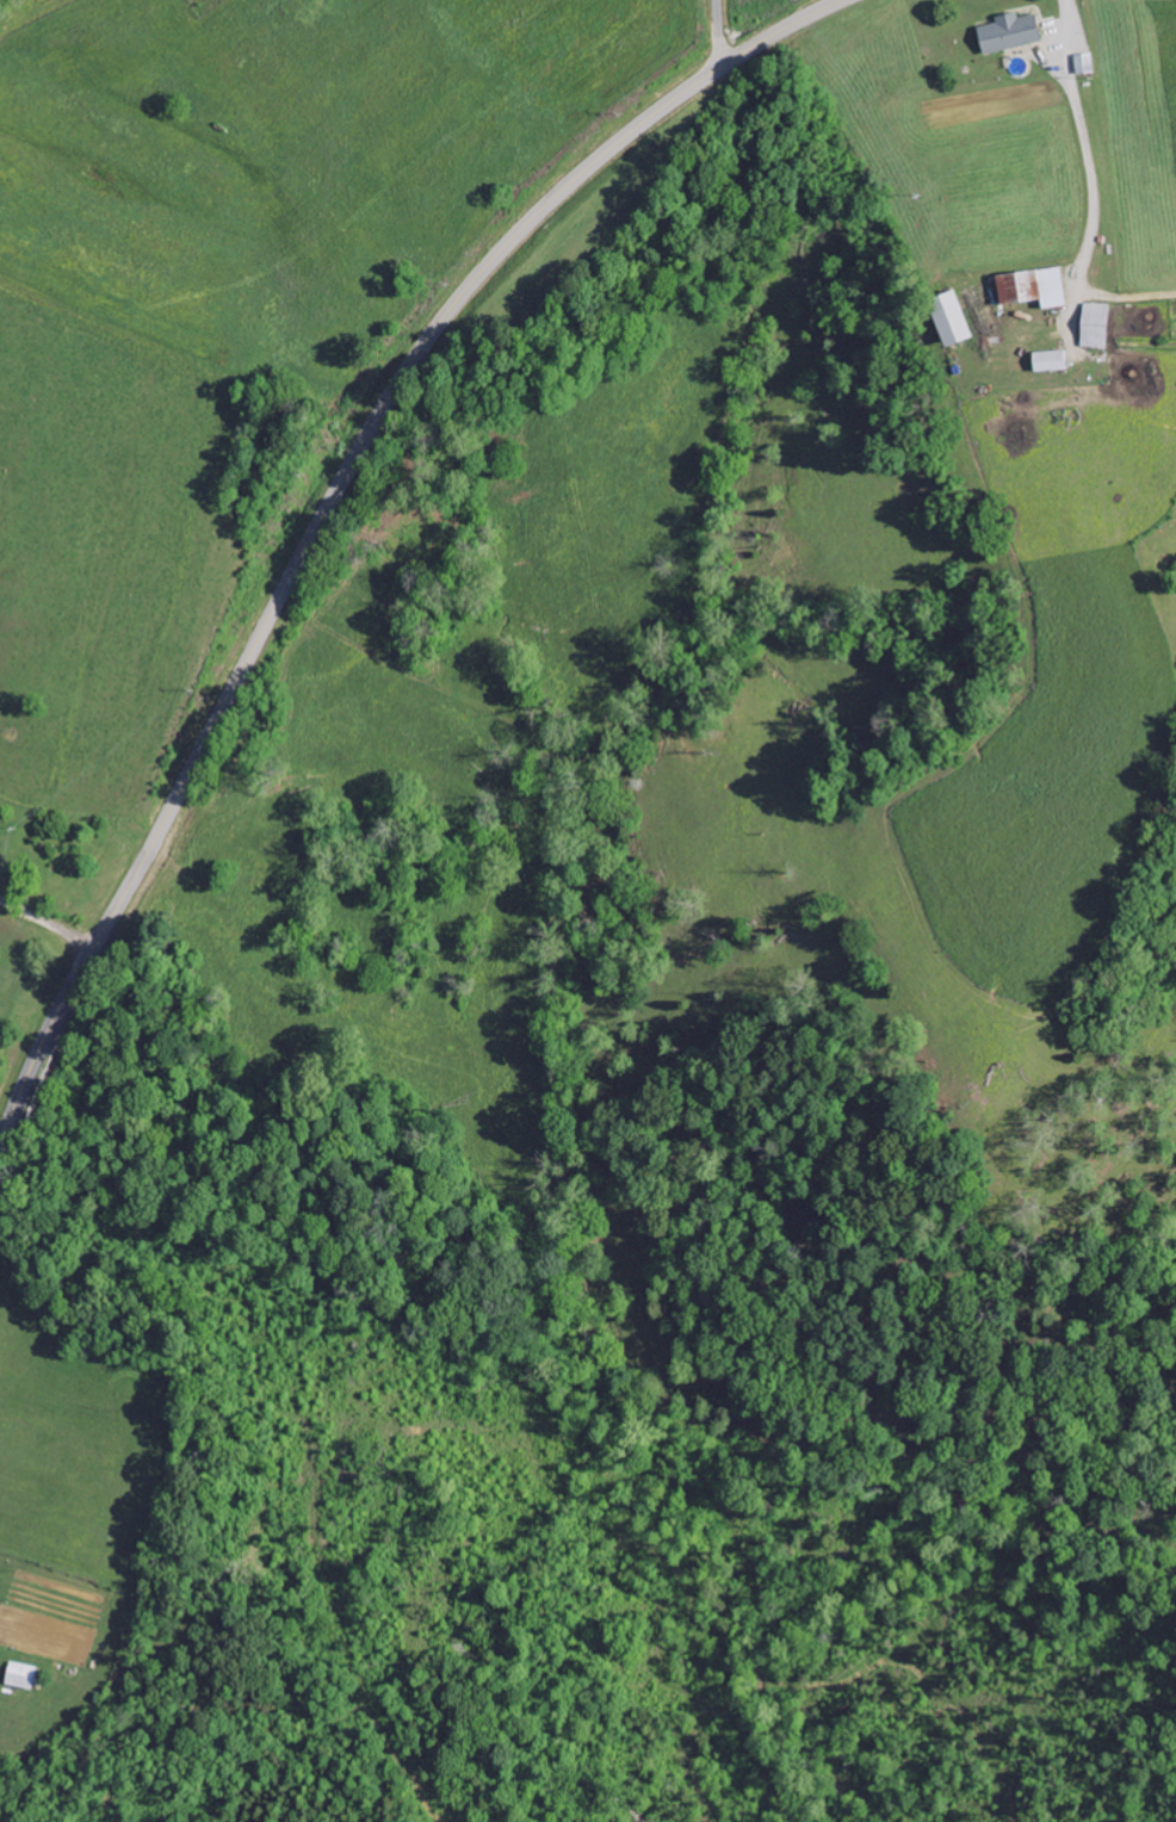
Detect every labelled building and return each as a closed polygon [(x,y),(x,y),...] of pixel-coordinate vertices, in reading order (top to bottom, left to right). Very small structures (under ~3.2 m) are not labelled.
[(1037,13),(1020,16),(1019,11),(996,16),(998,23),(979,27),(984,54),(1043,42),(1037,13)] [(1063,265),(998,275),(1003,304),(1042,299),(1044,308),(1068,305),(1063,265)] [(946,346),(973,337),(959,290),(931,298),(946,346)] [(1036,372),(1068,369),(1066,349),(1034,352),(1036,372)] [(33,1689),(37,1666),(10,1661),(6,1684),(33,1689)]
